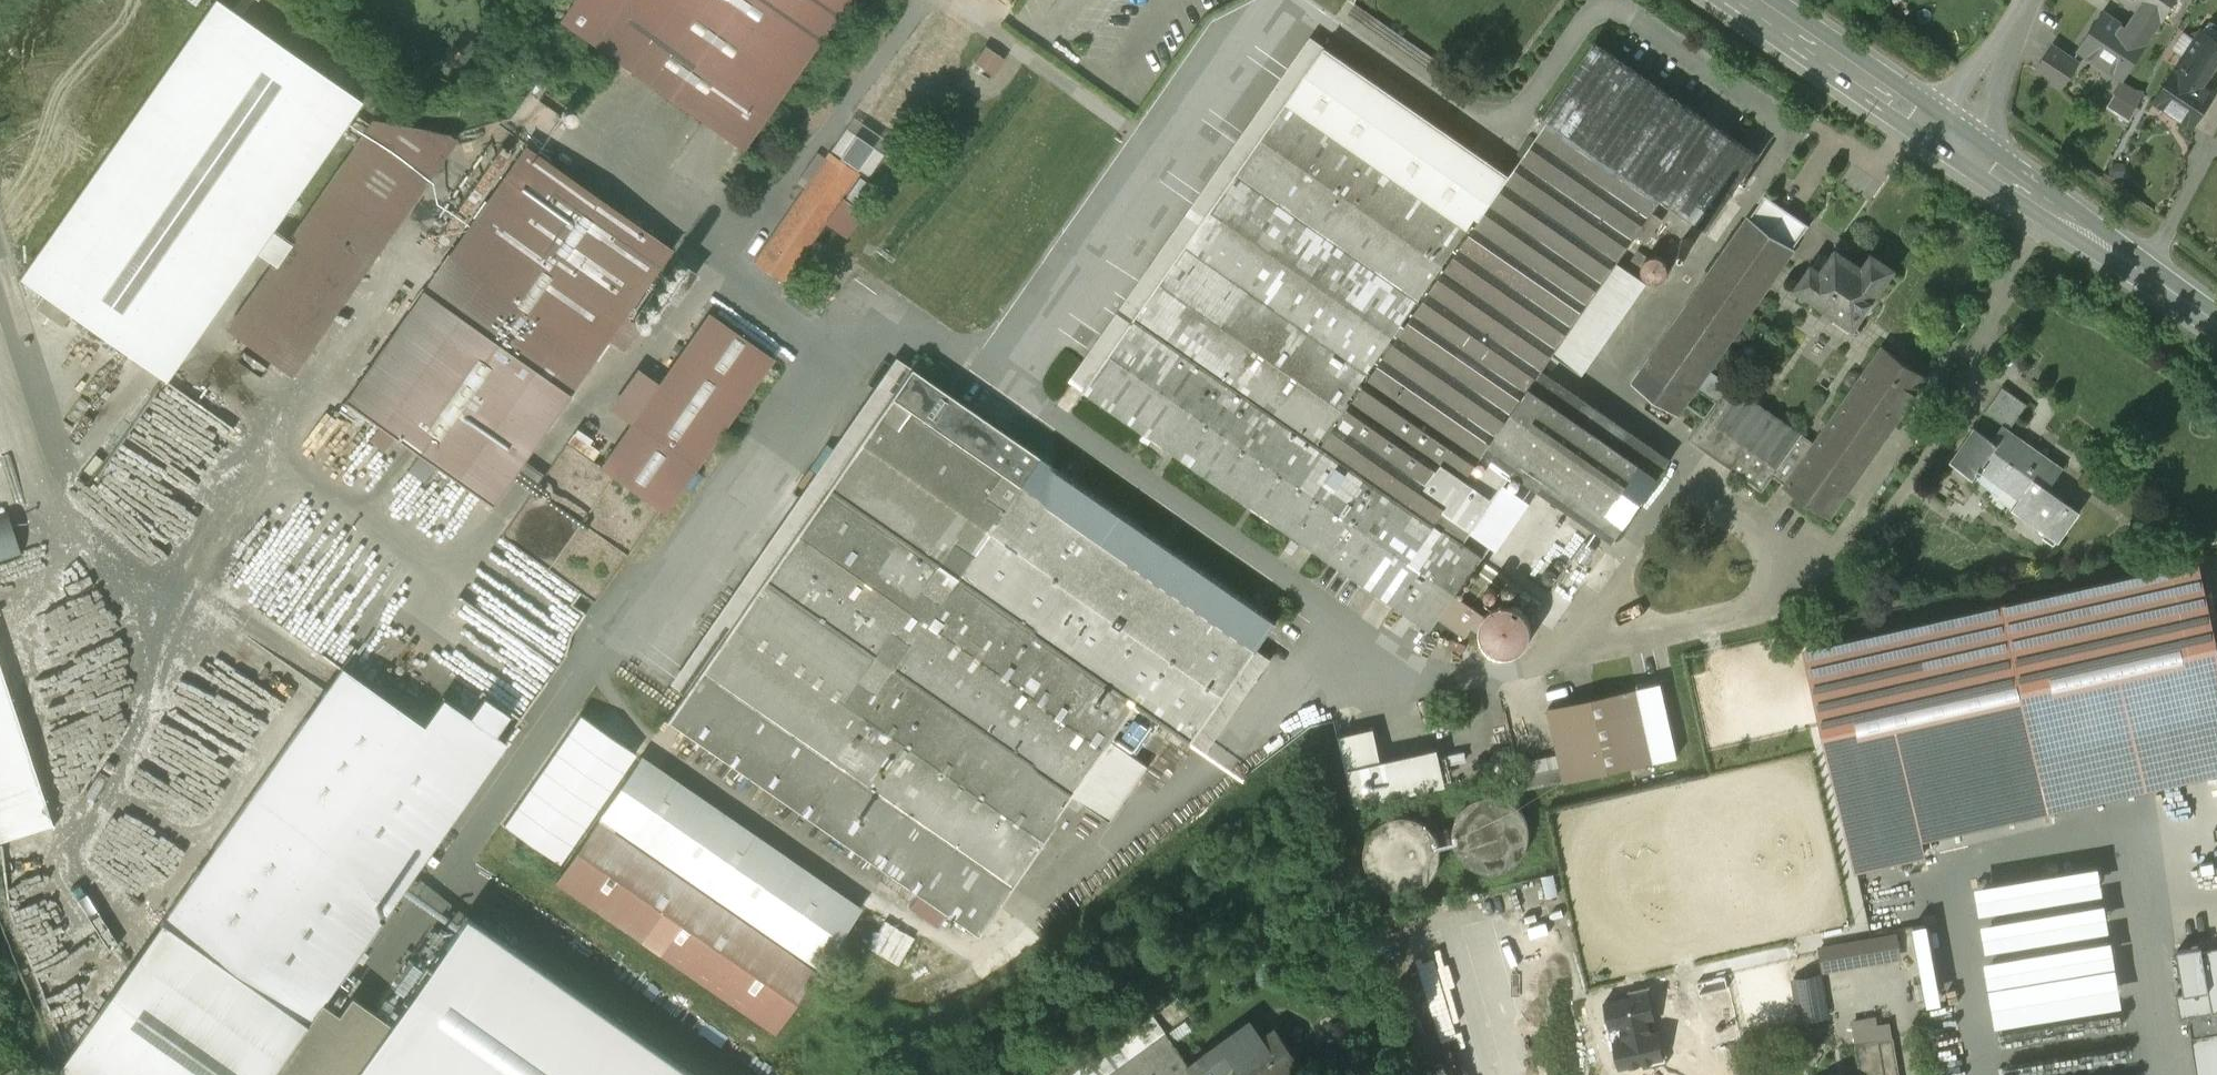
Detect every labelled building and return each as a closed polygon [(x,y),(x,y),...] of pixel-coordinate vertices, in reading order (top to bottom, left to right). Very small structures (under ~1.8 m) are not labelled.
[(22,278),(45,295),(72,314),(167,380),(363,100),(220,0),(216,0),(22,278)] [(560,20),(596,46),(629,0),(574,0),(560,20)] [(596,46),(743,149),(849,0),(629,0),(596,46)] [(2142,6),(2139,12),(2160,26),(2163,21),(2177,0),(2133,0),(2142,6)] [(2177,0),(2163,21),(2171,26),(2184,5),(2177,0)] [(1455,73),(1357,4),(1349,15),(1447,84),(1455,73)] [(2128,28),(2104,13),(2080,50),(2081,51),(2124,79),(2160,26),(2139,12),(2128,28)] [(941,14),(866,123),(895,144),(970,34),(941,14)] [(2156,101),(2194,126),(2215,94),(2203,86),(2216,65),(2216,30),(2208,24),(2156,101)] [(1512,176),(1316,40),(1075,384),(1085,391),(1136,318),(1187,245),(1239,171),(1397,281),(1403,272),(1423,287),(1417,295),(1425,301),(1461,249),(1512,176)] [(985,42),(974,59),(993,72),(1004,55),(985,42)] [(1760,156),(1596,42),(1544,116),(1664,199),(1708,230),(1760,156)] [(2074,60),(2054,47),(2038,71),(2062,87),(2079,63),(2075,60),(2081,51),(2080,50),(2074,60)] [(1888,72),(1884,79),(1907,91),(1911,84),(1888,72)] [(376,120),(229,331),(293,375),(458,139),(448,133),(376,120)] [(1664,199),(1550,121),(1512,176),(1461,249),(1573,327),(1636,238),(1654,213),(1664,199)] [(673,248),(527,145),(424,291),(570,395),(673,248)] [(831,153),(755,262),(784,282),(860,173),(831,153)] [(1397,281),(1239,171),(1187,245),(1373,375),(1425,301),(1417,295),(1397,281)] [(1811,226),(1766,195),(1765,196),(1766,197),(1751,218),(1750,217),(1750,218),(1795,249),(1795,248),(1809,227),(1810,227),(1811,226)] [(1654,213),(1636,238),(1647,245),(1664,220),(1654,213)] [(1750,218),(1635,382),(1680,414),(1686,404),(1710,370),(1795,249),(1750,218)] [(1683,242),(1682,244),(1683,247),(1684,249),(1686,250),(1688,250),(1691,250),(1693,249),(1694,247),(1694,244),(1694,242),(1692,240),(1690,239),(1688,238),(1686,239),(1684,240),(1683,242)] [(1373,375),(1187,245),(1136,318),(1322,448),(1373,375)] [(1373,375),(1322,448),(1415,513),(1434,526),(1435,525),(1444,511),(1486,452),(1542,372),(1556,353),(1573,327),(1461,249),(1425,301),(1373,375)] [(1864,269),(1838,250),(1822,272),(1813,266),(1798,289),(1855,329),(1895,270),(1874,255),(1864,269)] [(1652,254),(1647,256),(1639,251),(1633,260),(1640,265),(1640,272),(1642,277),(1647,282),(1652,284),(1659,285),(1664,282),(1669,278),(1671,273),(1671,267),(1669,261),(1664,256),(1659,254),(1652,254)] [(677,256),(652,291),(664,299),(689,264),(677,256)] [(1423,287),(1403,272),(1397,281),(1417,295),(1423,287)] [(570,395),(424,291),(346,401),(492,504),(570,395)] [(72,314),(45,295),(36,307),(63,327),(72,314)] [(648,295),(631,320),(644,329),(661,304),(648,295)] [(710,312),(633,421),(698,467),(775,358),(710,312)] [(1322,448),(1136,318),(1085,391),(1395,606),(1434,549),(1404,528),(1415,513),(1322,448)] [(1787,486),(1787,488),(1830,518),(1928,379),(1884,348),(1817,445),(1787,486)] [(1039,456),(911,367),(764,579),(890,667),(1075,796),(1114,741),(1139,705),(1194,743),(1278,622),(1039,456)] [(1817,445),(1710,370),(1686,404),(1706,418),(1779,470),(1774,477),(1787,486),(1817,445)] [(1671,461),(1542,372),(1486,452),(1542,491),(1615,542),(1671,461)] [(2004,387),(1986,412),(2004,425),(2011,430),(2029,404),(2004,387)] [(1779,470),(1706,418),(1690,441),(1763,493),(1774,477),(1779,470)] [(2062,471),(2020,441),(2022,437),(2011,430),(2004,425),(1994,440),(1975,427),(1951,462),(1975,479),(1979,472),(1982,474),(1985,469),(2012,488),(2013,486),(2023,492),(2019,499),(2020,500),(2013,510),(2060,542),(2082,511),(2050,489),(2062,471)] [(662,509),(568,443),(502,536),(595,602),(662,509)] [(1542,491),(1486,452),(1444,511),(1500,550),(1542,491)] [(1434,526),(1415,513),(1404,528),(1434,549),(1446,533),(1435,525),(1434,526)] [(17,557),(12,514),(0,516),(0,559),(17,557)] [(1434,549),(1395,606),(1398,608),(1395,613),(1402,618),(1406,614),(1431,632),(1440,620),(1457,596),(1483,558),(1446,533),(1434,549)] [(2007,599),(2052,798),(2216,760),(2216,657),(2194,557),(2007,599)] [(890,667),(764,579),(699,671),(826,759),(890,667)] [(1532,599),(1509,582),(1500,595),(1524,611),(1532,599)] [(1487,591),(1486,594),(1488,596),(1490,598),(1492,598),(1495,598),(1497,597),(1498,595),(1499,592),(1498,590),(1496,588),(1493,588),(1491,588),(1489,589),(1487,591)] [(1487,616),(1457,596),(1440,620),(1466,638),(1473,629),(1482,635),(1482,632),(1482,630),(1482,629),(1482,626),(1483,623),(1484,621),(1484,620),(1485,618),(1487,616)] [(1532,626),(1528,617),(1523,612),(1518,609),(1514,607),(1507,606),(1498,608),(1490,613),(1484,620),(1484,621),(1482,629),(1482,630),(1483,639),(1488,647),(1495,653),(1504,656),(1514,655),(1522,651),(1529,644),(1532,635),(1532,626)] [(0,661),(0,841),(54,823),(0,661)] [(60,1067),(72,1074),(272,1074),(322,1003),(507,742),(444,697),(425,724),(343,666),(60,1067)] [(1075,796),(890,667),(826,759),(1011,888),(1075,796)] [(826,759),(699,671),(666,719),(979,935),(1011,888),(826,759)] [(1637,689),(1549,709),(1565,782),(1654,762),(1637,689)] [(581,719),(504,829),(560,868),(637,758),(581,719)] [(1114,741),(1075,796),(1112,821),(1150,767),(1114,741)] [(1437,746),(1346,764),(1353,802),(1445,785),(1437,746)] [(862,908),(642,756),(601,815),(597,821),(556,880),(776,1032),(817,973),(613,831),(615,826),(820,968),(862,908)] [(1478,869),(1493,872),(1506,870),(1520,864),(1530,854),(1536,839),(1535,824),(1528,811),(1516,801),(1502,797),(1496,796),(1491,796),(1485,797),(1471,804),(1460,815),(1455,830),(1456,846),(1464,859),(1478,869)] [(2022,797),(1899,818),(1931,1002),(2053,981),(2033,862),(2027,826),(2022,797)] [(1439,868),(1442,853),(1438,839),(1430,827),(1417,819),(1403,817),(1388,820),(1376,828),(1368,841),(1365,855),(1369,870),(1377,882),(1390,890),(1404,892),(1419,889),(1431,880),(1439,868)] [(2057,820),(2027,826),(2033,862),(2064,856),(2057,820)] [(2104,949),(2120,946),(2104,830),(2087,832),(2104,949)] [(2085,977),(2064,856),(2033,862),(2053,981),(2085,977)] [(467,917),(391,1024),(356,1074),(692,1074),(467,917)] [(390,956),(399,936),(378,927),(369,947),(390,956)] [(1857,942),(1822,948),(1825,965),(1860,959),(1857,942)] [(2214,949),(2215,954),(2210,961),(2205,962),(2214,1012),(2197,1015),(2192,1022),(2194,1037),(2193,1038),(2199,1074),(2216,1074),(2216,949),(2214,949)] [(1821,976),(1795,980),(1802,1019),(1828,1015),(1821,976)] [(350,996),(338,1014),(322,1003),(272,1074),(356,1074),(391,1024),(350,996)] [(1076,1074),(1199,1074),(1193,1067),(1157,1017),(1076,1074)] [(1253,1023),(1193,1067),(1199,1074),(1219,1074),(1237,1062),(1246,1074),(1292,1074),(1305,1066),(1279,1030),(1265,1039),(1253,1023)] [(1892,1024),(1855,1030),(1857,1044),(1894,1037),(1892,1024)] [(1856,1044),(1861,1074),(1901,1074),(1895,1037),(1894,1037),(1857,1044),(1856,1044)]
